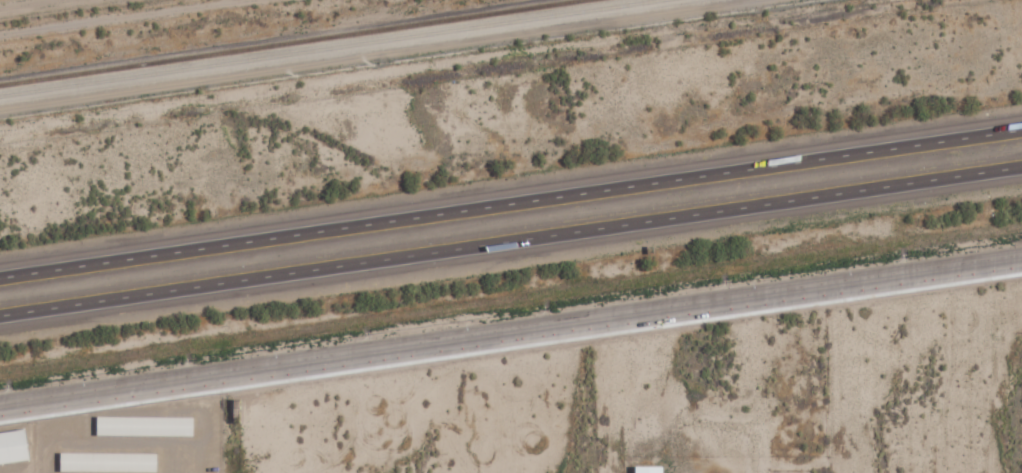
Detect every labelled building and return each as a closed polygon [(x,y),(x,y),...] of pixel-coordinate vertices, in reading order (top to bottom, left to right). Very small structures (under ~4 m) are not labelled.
[(98,435),(195,436),(196,417),(98,416),(98,435)] [(32,460),(28,430),(0,434),(0,465),(32,460)] [(159,453),(62,453),(62,471),(158,472),(159,453)]
